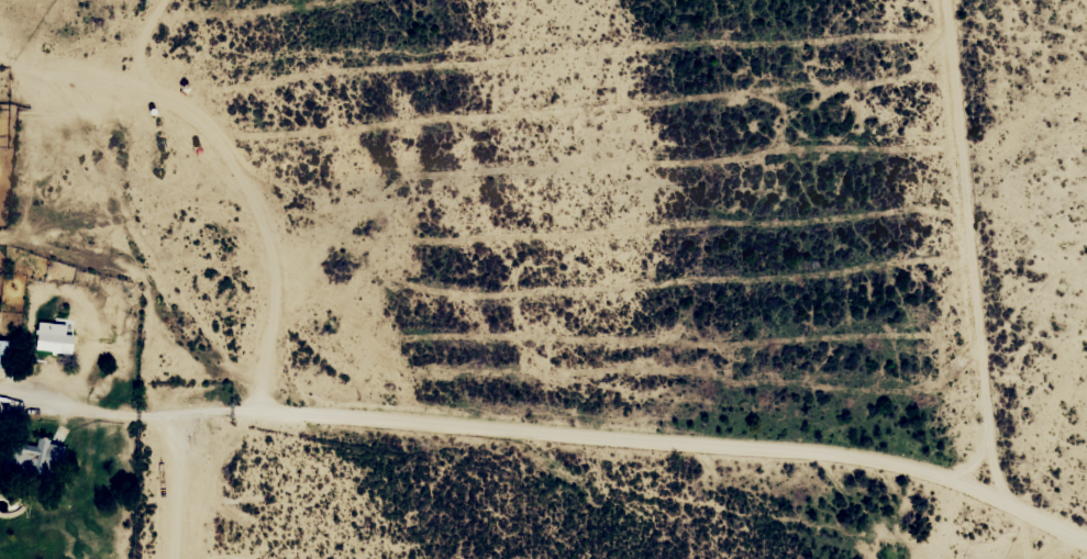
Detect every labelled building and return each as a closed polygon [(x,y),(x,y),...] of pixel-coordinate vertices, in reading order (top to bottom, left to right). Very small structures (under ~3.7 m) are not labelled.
[(64,323),(36,319),(32,346),(60,351),(64,323)] [(62,442),(36,437),(35,446),(6,441),(1,468),(55,479),(62,442)]
